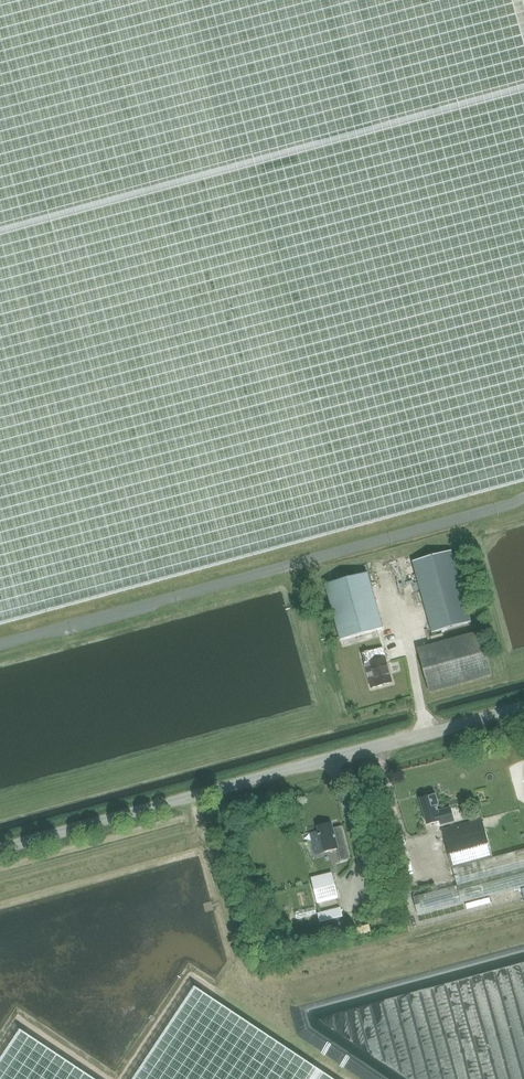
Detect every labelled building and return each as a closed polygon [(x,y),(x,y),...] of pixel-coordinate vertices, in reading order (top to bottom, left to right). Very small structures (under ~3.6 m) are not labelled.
[(327,535),(523,481),(523,14),(520,0),(0,0),(0,625),(327,535)] [(450,553),(411,564),(430,635),(469,625),(450,553)] [(366,573),(323,585),(338,640),(381,629),(366,573)] [(477,634),(418,650),(429,693),(489,677),(477,634)] [(365,653),(362,654),(364,664),(370,662),(377,687),(391,683),(385,657),(382,648),(368,652),(368,651),(365,652),(365,653)] [(394,673),(400,672),(398,663),(392,664),(394,673)] [(433,795),(419,799),(427,825),(440,821),(441,825),(454,821),(450,808),(438,812),(437,807),(439,806),(435,795),(433,795)] [(455,826),(441,830),(452,867),(492,857),(485,832),(481,819),(455,826)] [(330,823),(316,827),(320,842),(317,843),(320,853),(336,849),(340,861),(350,858),(340,826),(332,829),(330,823)] [(492,858),(492,857),(452,867),(456,885),(413,897),(417,915),(523,886),(523,849),(492,858)] [(331,873),(311,878),(313,889),(317,902),(337,897),(331,873)] [(342,890),(349,888),(348,880),(341,881),(342,890)] [(340,908),(317,913),(319,922),(342,916),(340,908)] [(437,918),(424,923),(429,935),(442,930),(437,918)] [(429,940),(432,953),(445,950),(442,937),(429,940)] [(193,975),(186,977),(165,1007),(136,1047),(132,1053),(131,1055),(131,1056),(131,1057),(130,1057),(115,1078),(16,1018),(12,1024),(0,1043),(0,1078),(349,1078),(193,975)]
